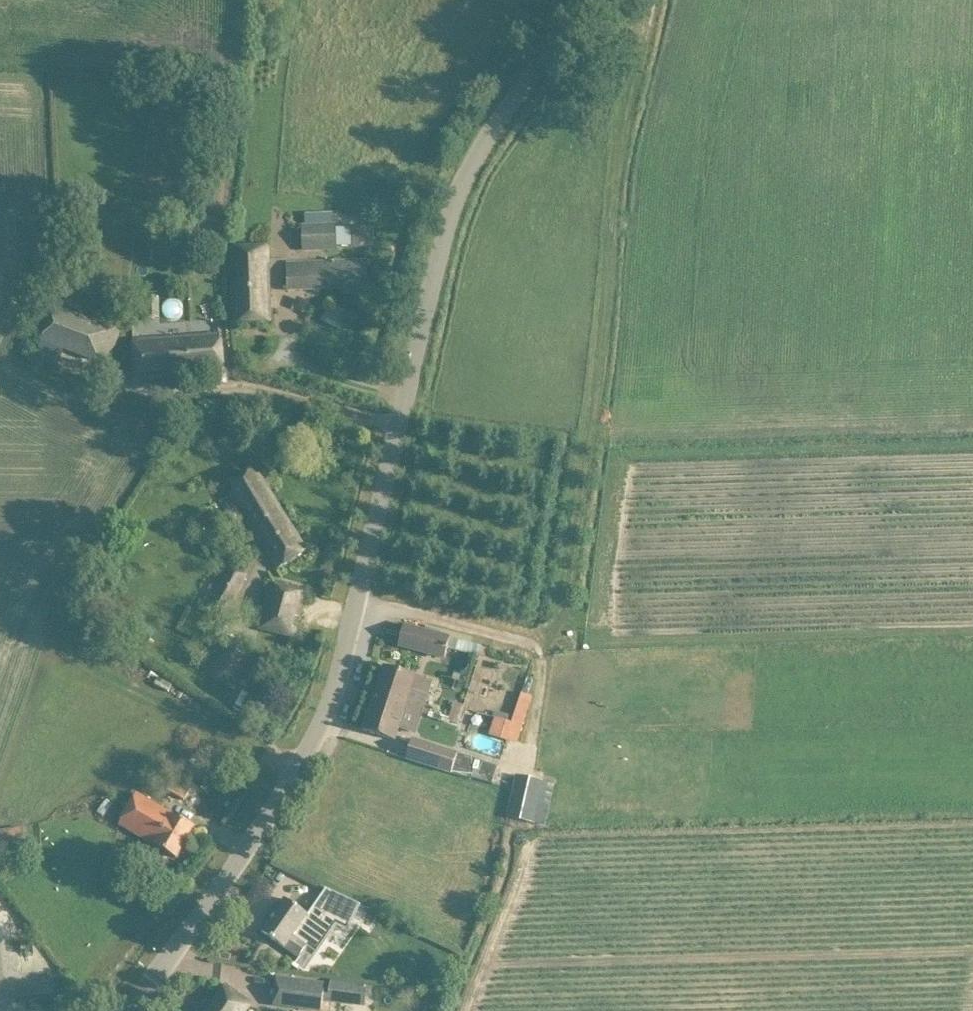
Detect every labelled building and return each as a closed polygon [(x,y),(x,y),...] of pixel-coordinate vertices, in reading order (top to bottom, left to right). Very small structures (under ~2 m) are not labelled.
[(336,249),(336,246),(360,245),(360,227),(336,228),(336,223),(333,223),(333,213),(323,213),(323,224),(303,224),(302,251),(336,249)] [(271,322),(268,246),(233,247),(231,323),(271,322)] [(287,265),(288,289),(369,286),(368,262),(287,265)] [(106,296),(115,296),(116,287),(107,287),(106,296)] [(146,299),(147,319),(160,319),(159,299),(146,299)] [(42,340),(93,362),(95,355),(111,360),(120,331),(56,305),(42,340)] [(133,341),(137,378),(204,371),(224,368),(220,334),(200,336),(133,341)] [(230,493),(268,553),(279,569),(308,551),(260,474),(230,493)] [(209,611),(224,618),(245,574),(231,567),(209,611)] [(259,629),(276,633),(295,638),(307,591),(271,582),(259,629)] [(399,646),(444,658),(451,638),(404,626),(399,646)] [(363,730),(382,737),(395,741),(400,725),(413,729),(420,706),(407,702),(416,676),(384,666),(363,730)] [(497,720),(497,737),(513,737),(513,721),(497,720)] [(461,777),(459,784),(469,787),(471,780),(491,786),(497,766),(412,739),(406,759),(461,777)] [(517,775),(507,818),(534,824),(544,781),(517,775)] [(166,792),(184,799),(190,784),(173,776),(166,792)] [(120,824),(156,845),(177,858),(195,827),(174,815),(173,815),(137,794),(120,824)] [(24,853),(20,826),(0,829),(0,856),(24,853)] [(285,899),(262,932),(279,944),(299,958),(309,944),(318,951),(337,923),(349,929),(361,904),(327,888),(308,915),(302,911),(285,899)] [(420,948),(435,957),(440,948),(425,939),(420,948)] [(325,987),(324,998),(365,1004),(368,983),(333,979),(332,988),(325,987)] [(298,1008),(322,1010),(324,998),(325,987),(326,984),(302,981),(298,1008)] [(252,1003),(226,985),(208,1010),(247,1010),(252,1003)]
